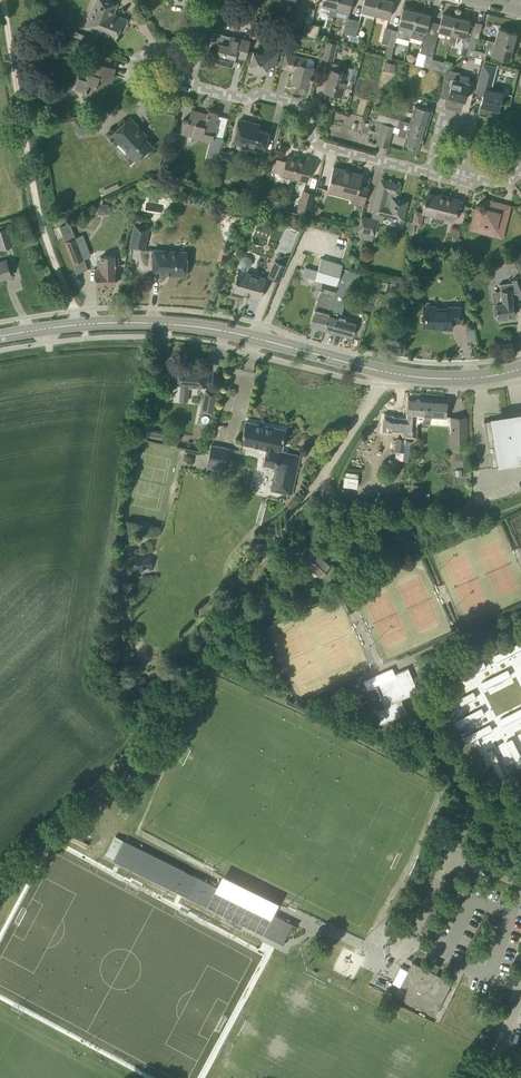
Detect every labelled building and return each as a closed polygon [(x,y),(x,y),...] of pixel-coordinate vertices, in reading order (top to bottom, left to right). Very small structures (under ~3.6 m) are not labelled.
[(117,15),(113,13),(117,3),(110,0),(96,0),(85,26),(115,38),(120,25),(124,27),(127,19),(117,15)] [(321,4),(322,5),(321,9),(329,11),(328,15),(333,17),(335,8),(337,0),(323,0),(321,4)] [(349,12),(352,0),(337,0),(335,8),(349,12)] [(378,0),(364,0),(361,10),(375,14),(378,0)] [(389,17),(393,0),(378,0),(375,14),(389,17)] [(304,29),(309,30),(311,23),(315,8),(308,7),(305,22),(304,29)] [(410,36),(417,10),(403,7),(400,18),(399,24),(398,30),(392,28),(388,43),(388,44),(385,56),(389,57),(391,57),(394,45),(396,36),(410,39),(410,36)] [(424,37),(423,37),(424,31),(426,31),(431,14),(417,10),(410,36),(423,39),(424,37)] [(449,43),(456,16),(443,13),(438,30),(446,32),(444,42),(449,43)] [(456,16),(449,43),(455,45),(458,35),(465,37),(464,39),(471,41),(472,36),(474,26),(469,25),(470,20),(456,16)] [(349,33),(353,18),(347,17),(342,32),(349,33)] [(349,33),(350,34),(348,40),(357,42),(359,35),(356,34),(360,20),(353,18),(349,33)] [(474,26),(472,36),(478,38),(482,23),(476,21),(474,26)] [(309,30),(308,34),(308,36),(316,38),(320,25),(311,23),(309,30)] [(388,43),(392,28),(385,27),(381,42),(388,43)] [(495,41),(513,46),(516,32),(499,27),(495,41)] [(246,39),(231,35),(229,44),(220,42),(215,61),(232,66),(235,55),(245,57),(248,47),(249,40),(246,39)] [(477,42),(478,38),(472,36),(471,41),(467,54),(485,59),(486,54),(487,52),(484,51),(474,49),(476,42),(477,42)] [(426,54),(430,39),(424,37),(423,39),(420,52),(426,54)] [(426,54),(424,62),(431,64),(433,55),(437,40),(430,39),(426,54)] [(467,56),(467,54),(471,41),(464,39),(460,54),(467,56)] [(513,46),(495,41),(488,39),(484,51),(487,52),(486,54),(509,59),(513,46)] [(333,59),(336,43),(326,41),(323,56),(333,59)] [(275,65),(279,50),(265,46),(263,53),(253,51),(248,70),(261,73),(262,71),(266,72),(268,64),(275,65)] [(308,85),(311,75),(313,66),(314,62),(315,61),(314,59),(312,57),(306,56),(306,57),(286,52),(282,67),(295,70),(292,81),(308,85)] [(114,66),(99,62),(98,65),(92,63),(87,80),(78,77),(75,89),(83,91),(83,93),(103,98),(108,80),(111,81),(114,66)] [(342,94),(342,93),(349,95),(353,80),(345,79),(347,72),(339,70),(340,64),(331,62),(324,90),(342,94)] [(444,62),(442,71),(445,72),(449,69),(450,67),(451,64),(444,62)] [(490,89),(492,80),(496,65),(484,62),(480,77),(477,91),(484,93),(481,104),(498,109),(502,92),(490,89)] [(445,74),(442,85),(450,87),(448,96),(465,100),(467,90),(469,82),(459,79),(460,72),(449,69),(445,72),(445,74)] [(371,119),(408,130),(424,134),(431,109),(415,104),(410,122),(399,118),(401,112),(393,110),(397,96),(385,93),(381,107),(375,105),(371,119)] [(212,140),(217,120),(215,120),(217,111),(209,109),(207,114),(191,109),(188,120),(183,118),(180,131),(212,140)] [(333,120),(351,120),(351,112),(333,112),(333,120)] [(130,117),(111,134),(119,142),(135,160),(137,158),(152,145),(141,133),(143,131),(130,117)] [(263,151),(266,142),(269,131),(258,129),(259,124),(240,119),(234,142),(247,146),(246,147),(263,151)] [(408,130),(371,119),(369,119),(368,123),(364,121),(362,127),(368,129),(369,126),(372,127),(373,124),(376,124),(375,130),(380,131),(377,144),(387,147),(392,131),(398,133),(397,135),(406,137),(404,144),(420,148),(424,134),(408,130)] [(218,158),(219,159),(230,161),(232,154),(220,151),(218,158)] [(277,157),(274,170),(283,172),(283,175),(292,178),(292,177),(307,181),(309,172),(312,161),(288,155),(287,159),(277,157)] [(364,204),(368,188),(359,186),(362,174),(333,166),(327,190),(353,197),(352,201),(364,204)] [(168,169),(162,172),(165,177),(171,174),(168,169)] [(356,236),(363,238),(372,240),(374,234),(375,234),(378,221),(383,223),(385,214),(403,219),(408,200),(397,197),(400,184),(381,179),(371,218),(362,216),(361,220),(360,220),(358,226),(359,226),(356,236)] [(147,189),(146,199),(156,201),(157,191),(147,189)] [(309,213),(314,193),(303,190),(298,210),(309,213)] [(454,220),(459,199),(446,196),(445,198),(427,193),(423,212),(454,220)] [(502,237),(511,205),(484,198),(483,203),(479,203),(476,204),(470,229),(502,237)] [(98,204),(98,214),(108,214),(108,203),(98,204)] [(290,226),(300,230),(305,220),(294,215),(290,226)] [(149,226),(141,224),(142,218),(136,216),(129,246),(144,250),(149,226)] [(76,237),(75,237),(70,222),(60,226),(66,241),(65,241),(73,262),(84,258),(76,237)] [(0,229),(0,246),(1,249),(13,245),(7,227),(0,229)] [(186,275),(187,250),(154,248),(153,268),(161,268),(161,274),(186,275)] [(285,264),(288,258),(279,254),(276,260),(275,260),(268,275),(279,280),(286,265),(285,264)] [(325,329),(352,337),(357,319),(341,315),(349,285),(347,284),(350,270),(355,257),(346,254),(343,267),(342,267),(325,329)] [(114,264),(114,255),(100,255),(100,268),(96,268),(96,284),(115,284),(115,271),(114,264)] [(240,270),(238,270),(233,290),(261,298),(266,278),(247,272),(248,268),(251,265),(252,261),(251,258),(247,256),(243,256),(240,258),(239,262),(241,266),(240,270)] [(313,314),(310,325),(325,329),(342,267),(343,263),(333,261),(321,257),(315,279),(322,281),(313,314)] [(6,260),(0,262),(0,278),(11,275),(6,260)] [(498,317),(515,314),(513,303),(512,293),(517,292),(520,298),(520,276),(520,275),(512,279),(513,282),(500,283),(501,294),(504,294),(506,301),(496,303),(493,303),(495,315),(498,315),(498,317)] [(424,304),(424,315),(423,326),(440,327),(440,328),(452,329),(452,321),(460,322),(460,306),(448,306),(448,307),(433,307),(433,304),(424,304)] [(208,371),(173,368),(172,382),(181,383),(180,400),(188,401),(190,386),(198,387),(198,385),(205,386),(207,386),(208,371)] [(217,392),(206,389),(201,412),(212,414),(217,392)] [(415,415),(419,415),(421,397),(409,396),(407,414),(406,433),(414,434),(415,423),(415,415)] [(415,415),(415,423),(416,423),(416,422),(443,424),(444,416),(446,416),(448,399),(421,397),(419,415),(415,415)] [(484,421),(486,432),(491,465),(520,460),(520,415),(484,421)] [(452,417),(450,417),(450,425),(451,449),(452,449),(453,459),(454,459),(454,466),(466,466),(467,466),(467,458),(466,428),(466,416),(452,417)] [(241,444),(258,447),(257,449),(267,451),(267,453),(265,452),(264,459),(262,460),(261,463),(263,467),(266,468),(268,467),(270,465),(277,467),(273,490),(281,491),(292,494),(300,454),(280,450),(284,429),(245,421),(243,432),(241,444)] [(397,435),(395,459),(413,461),(414,446),(424,446),(424,437),(415,436),(414,440),(406,439),(406,436),(397,435)] [(225,470),(229,448),(212,445),(208,467),(225,470)] [(325,572),(332,564),(302,536),(291,548),(299,556),(302,558),(298,562),(306,570),(310,566),(321,576),(325,572)] [(153,570),(152,553),(147,553),(148,555),(137,556),(137,554),(135,554),(136,572),(138,572),(137,568),(148,567),(149,570),(153,570)] [(492,653),(497,662),(520,648),(520,643),(519,640),(492,653)] [(484,658),(455,673),(460,681),(488,666),(484,658)] [(508,666),(481,680),(485,688),(512,674),(508,666)] [(401,698),(418,691),(408,667),(395,673),(393,667),(364,680),(367,689),(376,709),(372,711),(378,724),(407,711),(401,698)] [(475,690),(446,704),(451,713),(480,699),(475,690)] [(483,707),(454,721),(459,730),(488,715),(483,707)] [(500,719),(505,727),(520,719),(520,709),(500,719)] [(492,722),(464,737),(468,746),(497,731),(492,722)] [(507,735),(520,763),(520,740),(516,731),(507,735)] [(493,741),(484,746),(499,776),(508,771),(493,741)] [(164,887),(170,869),(156,864),(150,882),(164,887)] [(184,870),(175,890),(186,895),(185,896),(226,917),(225,919),(240,929),(243,924),(284,944),(284,943),(283,943),(292,924),(296,926),(297,925),(273,914),(276,907),(219,879),(216,885),(193,874),(184,870)] [(395,995),(435,1015),(452,981),(436,973),(438,967),(432,964),(429,969),(412,961),(395,995)]
